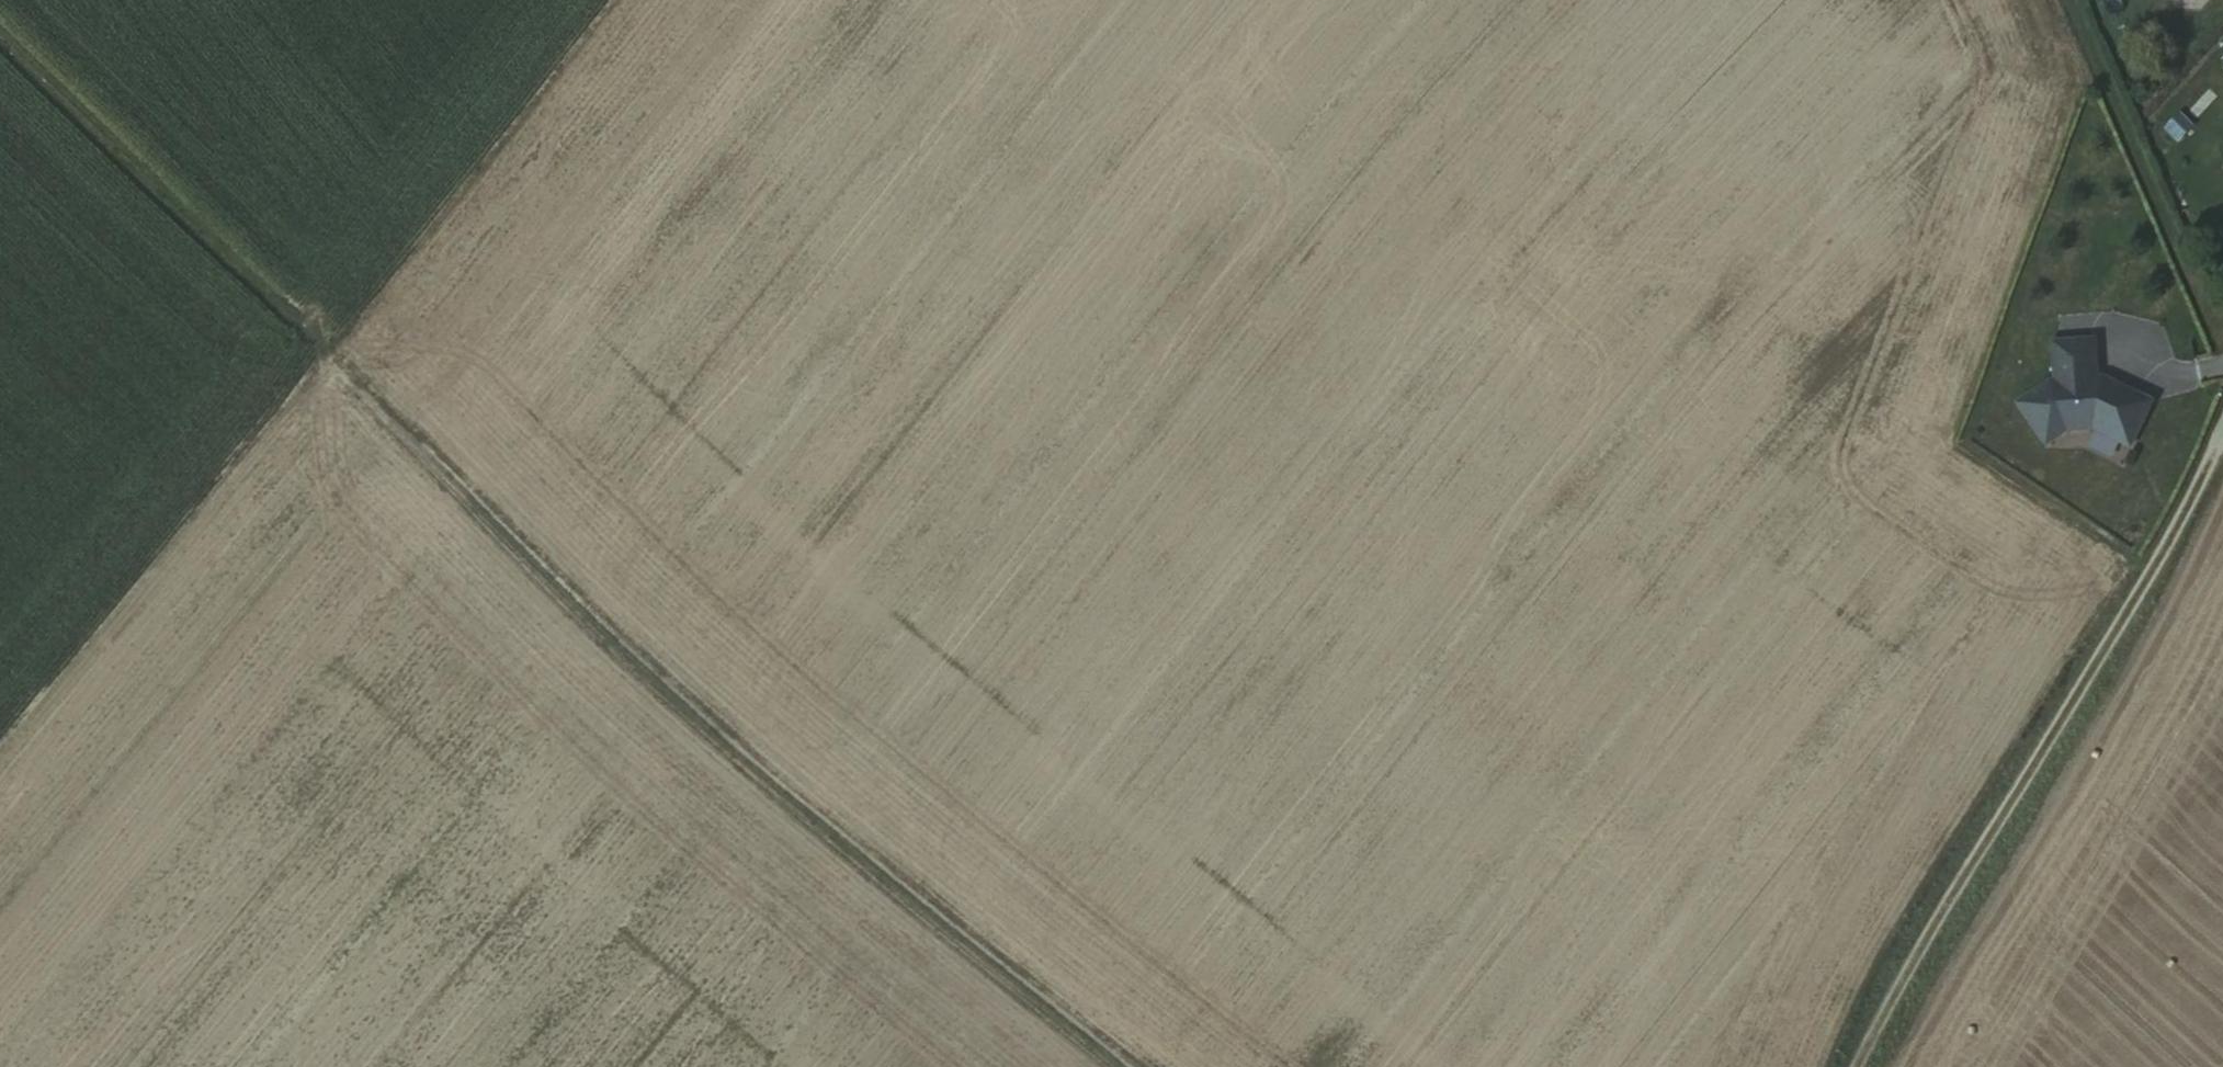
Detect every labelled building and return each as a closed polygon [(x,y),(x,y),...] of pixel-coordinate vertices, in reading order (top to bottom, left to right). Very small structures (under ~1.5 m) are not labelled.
[(2222,70),(2222,56),(2213,66),(2221,73),(2222,70)] [(2162,106),(2148,119),(2160,131),(2174,118),(2162,106)] [(2214,160),(2222,169),(2222,150),(2214,160)] [(2135,424),(2122,418),(2129,401),(2103,390),(2101,395),(2092,391),(2089,393),(2088,388),(2083,349),(2043,354),(2047,393),(2041,393),(2010,416),(2040,456),(2059,441),(2086,436),(2123,452),(2135,424)] [(2101,395),(2103,390),(2093,385),(2088,388),(2089,393),(2092,391),(2101,395)]
